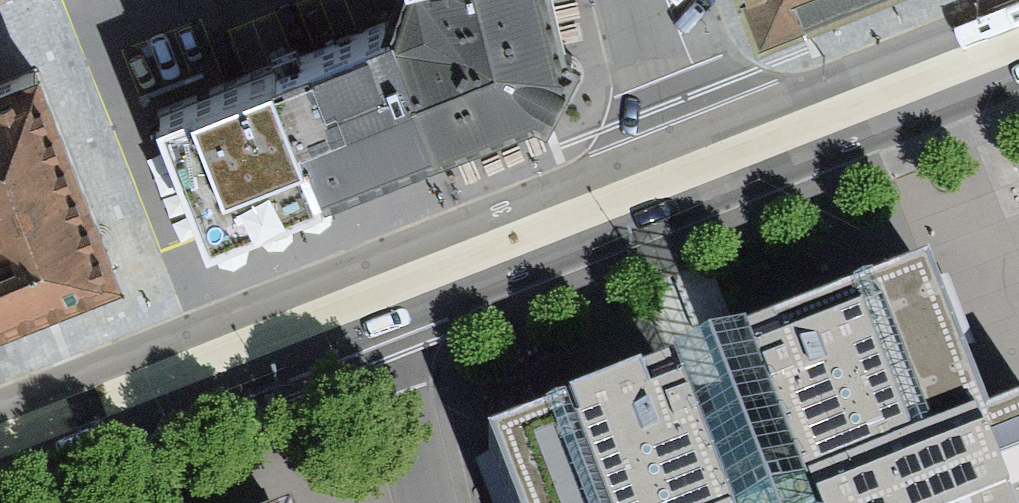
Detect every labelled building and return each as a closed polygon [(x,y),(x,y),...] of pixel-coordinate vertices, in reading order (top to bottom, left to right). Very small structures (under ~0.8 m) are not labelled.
[(388,8),(439,141),(534,105),(564,54),(553,0),(391,0),(388,8)] [(804,0),(747,0),(755,20),(804,0)] [(368,18),(271,55),(321,185),(439,141),(388,8),(367,16),(368,18)] [(0,69),(0,315),(121,265),(38,54),(0,69)] [(321,185),(271,55),(156,99),(209,230),(321,185)] [(484,449),(506,502),(1018,502),(1018,417),(998,426),(937,273),(751,349),(778,419),(765,425),(739,421),(727,441),(705,452),(676,378),(484,449)]
